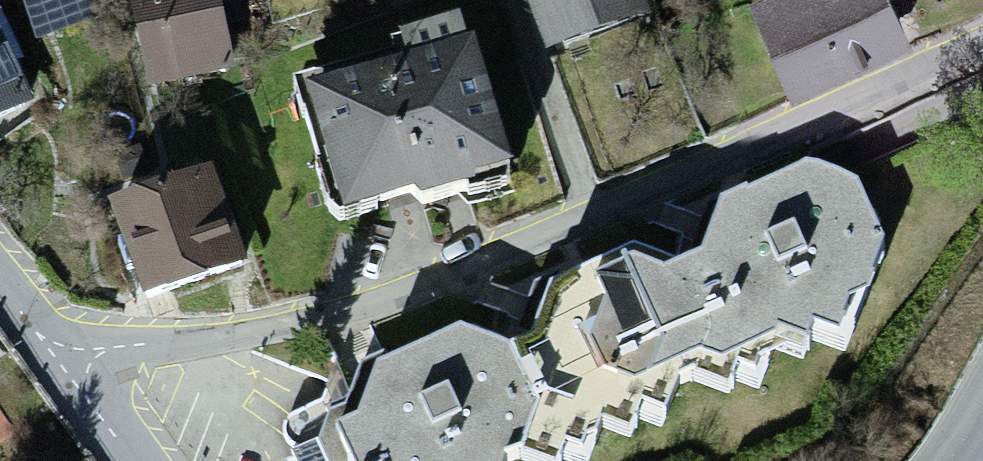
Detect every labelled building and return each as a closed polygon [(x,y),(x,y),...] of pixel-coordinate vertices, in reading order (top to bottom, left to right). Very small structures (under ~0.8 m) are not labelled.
[(158,102),(237,87),(222,0),(140,0),(158,102)] [(557,66),(658,28),(648,0),(531,0),(557,66)] [(804,94),(920,45),(901,0),(765,0),(804,94)] [(28,108),(0,32),(0,122),(28,108)] [(483,45),(314,98),(354,222),(361,231),(376,237),(522,191),(526,182),(483,45)] [(518,363),(557,460),(603,460),(605,446),(649,453),(647,424),(674,435),(695,386),(733,402),(739,387),(767,399),(784,357),(812,369),(822,344),(857,369),(896,253),(875,202),(827,184),(728,217),(714,273),(687,288),(638,267),(553,305),(545,352),(518,363)] [(220,186),(119,223),(154,317),(255,280),(220,186)] [(518,363),(471,347),(390,384),(372,430),(350,443),(361,460),(557,460),(518,363)]
